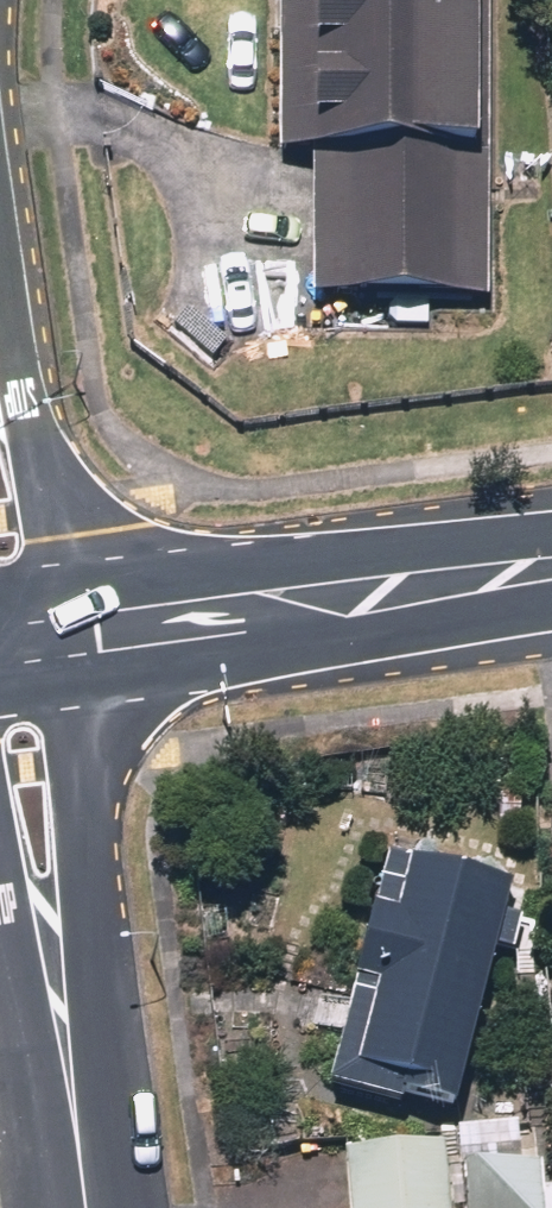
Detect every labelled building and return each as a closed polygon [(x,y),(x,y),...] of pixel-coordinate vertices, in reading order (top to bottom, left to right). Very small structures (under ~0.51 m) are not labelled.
[(266,165),(299,164),(301,311),(476,309),(472,0),(264,0),(266,165)] [(540,882),(402,845),(342,1071),(481,1108),(540,882)] [(347,1136),(349,1207),(456,1207),(453,1132),(347,1136)] [(483,1167),(483,1207),(551,1207),(551,1168),(483,1167)]
